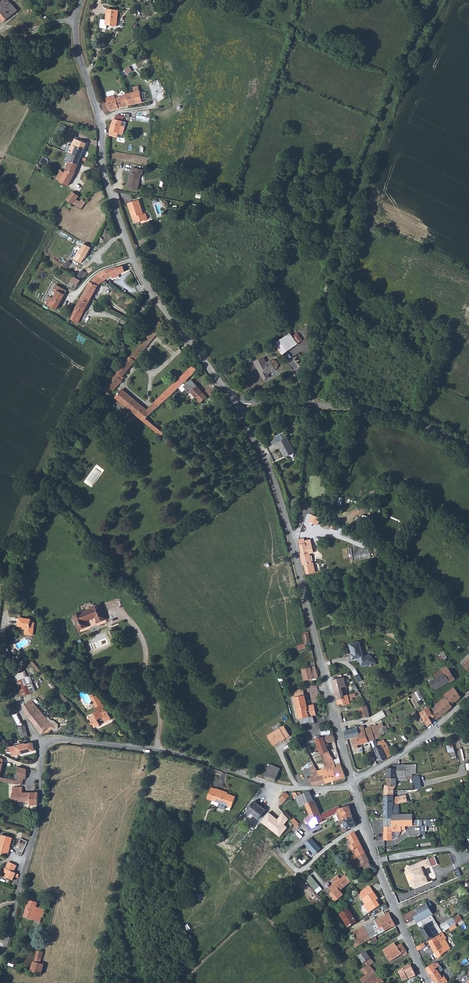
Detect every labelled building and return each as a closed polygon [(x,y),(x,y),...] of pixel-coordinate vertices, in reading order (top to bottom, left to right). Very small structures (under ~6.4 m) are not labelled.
[(2,11),(0,14),(0,16),(4,20),(17,8),(10,0),(0,0),(0,8),(2,11)] [(29,4),(32,8),(41,2),(40,0),(34,0),(29,4)] [(116,10),(106,9),(103,25),(114,26),(116,10)] [(125,96),(128,106),(140,102),(137,91),(124,95),(125,96)] [(125,96),(113,100),(112,97),(106,99),(107,103),(105,103),(107,112),(128,106),(125,96)] [(114,117),(112,120),(107,137),(115,138),(116,135),(120,136),(121,135),(123,130),(122,129),(119,128),(121,118),(123,119),(124,114),(119,115),(119,118),(114,117)] [(64,124),(59,132),(63,135),(69,128),(64,124)] [(58,133),(52,131),(48,138),(55,141),(58,133)] [(84,145),(72,140),(69,148),(66,154),(78,159),(84,145)] [(78,159),(66,154),(63,162),(68,164),(74,167),(78,159)] [(65,169),(61,167),(60,168),(58,172),(63,174),(59,182),(57,187),(64,190),(76,167),(74,167),(68,164),(65,169)] [(142,172),(131,170),(131,175),(129,175),(126,190),(136,191),(139,176),(141,177),(142,172)] [(59,182),(54,179),(52,182),(53,183),(50,188),(54,189),(57,187),(59,182)] [(71,194),(66,200),(70,204),(75,198),(71,194)] [(137,202),(127,206),(130,214),(134,225),(146,221),(144,216),(142,216),(137,202)] [(84,243),(76,259),(83,263),(92,247),(84,243)] [(99,273),(94,277),(89,282),(84,290),(91,293),(95,286),(99,282),(102,280),(108,277),(115,274),(113,269),(106,271),(99,273)] [(71,282),(78,286),(81,280),(74,276),(71,282)] [(51,290),(55,292),(51,301),(57,305),(62,296),(61,295),(63,291),(54,286),(51,290)] [(84,290),(71,312),(67,319),(75,324),(92,293),(91,293),(84,290)] [(57,305),(51,301),(50,302),(47,307),(54,311),(57,305)] [(71,312),(64,308),(60,315),(67,319),(71,312)] [(157,322),(129,358),(128,358),(116,374),(116,375),(114,378),(113,377),(106,386),(111,390),(112,391),(119,382),(116,379),(121,373),(123,375),(162,325),(160,323),(162,321),(159,318),(156,320),(157,322)] [(289,332),(274,343),(281,353),(285,351),(293,345),(296,343),(289,332)] [(304,361),(293,345),(285,351),(296,367),(304,361)] [(260,355),(251,359),(242,364),(251,381),(257,378),(255,374),(258,372),(260,377),(266,375),(264,371),(272,367),(271,366),(273,365),(274,364),(271,358),(269,357),(267,358),(262,360),(260,355)] [(192,367),(153,402),(157,407),(179,387),(183,383),(196,371),(192,367)] [(121,373),(116,379),(119,382),(125,376),(123,375),(121,373)] [(200,404),(206,398),(192,380),(185,385),(183,383),(179,387),(183,392),(186,390),(189,393),(191,393),(200,404)] [(106,387),(103,390),(101,392),(106,396),(111,390),(106,386),(106,387)] [(146,409),(122,390),(117,395),(139,413),(146,418),(157,407),(153,402),(146,409)] [(139,413),(117,395),(115,398),(120,402),(119,403),(136,417),(137,416),(139,413)] [(164,434),(146,418),(139,413),(137,416),(161,437),(164,434)] [(288,440),(279,443),(285,459),(294,456),(288,440)] [(313,546),(307,547),(307,545),(302,546),(303,554),(309,552),(312,566),(313,566),(311,555),(315,554),(313,546)] [(355,553),(357,561),(372,557),(370,549),(355,553)] [(309,552),(303,554),(301,554),(304,566),(312,566),(309,552)] [(94,608),(83,612),(82,610),(75,614),(81,628),(88,625),(86,620),(97,615),(99,620),(106,617),(101,603),(94,606),(94,608)] [(32,617),(21,616),(20,624),(25,624),(28,625),(28,627),(27,627),(27,630),(29,633),(33,633),(35,631),(35,626),(35,625),(35,621),(32,620),(32,617)] [(361,646),(352,648),(354,660),(359,659),(361,658),(362,661),(363,666),(368,664),(369,667),(376,665),(376,661),(373,659),(372,657),(369,655),(364,656),(361,646)] [(437,655),(441,662),(448,657),(445,651),(437,655)] [(456,681),(447,663),(442,665),(445,671),(444,672),(446,675),(450,683),(456,681)] [(313,665),(305,667),(308,679),(310,679),(309,674),(315,672),(314,669),(313,665)] [(315,672),(309,674),(310,679),(322,676),(320,668),(314,669),(315,672)] [(357,681),(362,678),(357,669),(353,672),(357,681)] [(34,692),(26,673),(25,672),(16,675),(26,696),(33,693),(34,692)] [(347,674),(339,676),(339,679),(336,680),(338,690),(345,689),(346,694),(351,693),(347,674)] [(446,675),(431,682),(436,690),(450,683),(446,675)] [(351,693),(346,694),(345,689),(338,690),(340,703),(347,702),(348,704),(351,703),(354,703),(353,696),(351,696),(351,693)] [(419,701),(425,698),(421,689),(415,692),(419,701)] [(445,698),(435,704),(436,705),(430,710),(432,714),(434,718),(435,719),(452,705),(451,703),(459,697),(454,689),(444,696),(445,698)] [(306,695),(297,697),(302,719),(315,716),(318,715),(315,702),(308,704),(306,695)] [(99,696),(94,699),(98,708),(103,705),(99,696)] [(55,726),(35,702),(32,704),(45,721),(46,720),(52,728),(55,726)] [(107,703),(103,705),(98,708),(100,711),(97,713),(98,715),(93,718),(98,727),(103,724),(102,721),(106,719),(108,722),(114,718),(110,710),(108,711),(106,708),(107,707),(107,703)] [(45,721),(32,704),(28,706),(30,714),(40,726),(40,728),(44,734),(52,728),(46,720),(45,721)] [(369,704),(362,705),(363,717),(370,716),(369,704)] [(432,714),(430,710),(428,707),(419,712),(426,726),(431,722),(428,716),(432,714)] [(386,709),(372,716),(376,722),(389,715),(386,709)] [(315,716),(302,719),(304,727),(309,726),(309,724),(316,722),(315,716)] [(364,726),(359,727),(346,730),(347,736),(352,736),(354,748),(358,747),(357,743),(369,741),(371,740),(377,739),(375,735),(374,731),(380,727),(377,723),(365,730),(364,726)] [(388,723),(382,726),(380,727),(374,731),(375,735),(380,732),(381,733),(388,730),(387,727),(389,725),(388,723)] [(28,725),(26,725),(20,726),(21,731),(24,730),(26,737),(31,736),(28,725)] [(284,725),(266,733),(271,744),(289,735),(284,725)] [(334,735),(325,737),(326,743),(336,741),(334,735)] [(325,737),(316,739),(321,754),(325,752),(328,752),(326,743),(325,737)] [(384,741),(379,743),(377,739),(371,740),(378,761),(390,752),(386,743),(385,744),(384,741)] [(30,745),(28,743),(21,745),(24,754),(38,750),(36,743),(34,743),(30,745)] [(455,744),(448,745),(449,752),(452,752),(453,757),(456,757),(455,744)] [(19,746),(13,747),(9,746),(8,749),(11,750),(11,752),(16,753),(17,756),(24,754),(21,745),(19,746)] [(0,756),(0,782),(4,783),(6,779),(4,779),(4,771),(6,771),(8,758),(6,757),(5,759),(2,759),(2,756),(0,756)] [(341,762),(336,764),(335,758),(330,759),(332,765),(328,766),(328,765),(324,766),(326,771),(330,770),(333,781),(345,778),(341,762)] [(279,766),(269,762),(269,763),(263,774),(273,779),(279,766)] [(414,764),(387,765),(387,775),(412,775),(412,773),(414,773),(414,764)] [(318,772),(314,765),(303,772),(306,777),(312,774),(313,777),(308,779),(308,782),(311,782),(312,786),(316,785),(318,785),(325,783),(323,775),(320,776),(318,772)] [(31,768),(24,768),(21,780),(21,782),(21,783),(26,784),(27,777),(30,777),(31,768)] [(330,770),(326,771),(322,772),(323,775),(325,783),(333,781),(330,770)] [(412,775),(387,775),(387,784),(396,785),(396,781),(406,780),(406,779),(412,779),(412,775)] [(414,776),(415,784),(422,783),(421,775),(414,776)] [(396,785),(387,784),(385,784),(384,795),(392,795),(392,789),(396,785)] [(223,789),(218,787),(218,788),(212,785),(208,796),(232,806),(236,796),(230,793),(223,790),(223,789)] [(23,786),(14,787),(14,790),(14,791),(14,793),(13,793),(14,801),(35,801),(35,804),(41,804),(42,792),(23,792),(23,786)] [(287,791),(281,797),(283,798),(282,799),(280,798),(277,801),(279,803),(276,805),(280,808),(283,805),(284,806),(293,798),(288,791),(287,791)] [(316,802),(312,794),(311,793),(304,795),(303,793),(295,792),(297,798),(298,797),(302,806),(307,804),(313,816),(308,821),(311,825),(318,816),(322,815),(316,801),(316,802)] [(405,793),(398,795),(398,802),(408,799),(405,793)] [(398,795),(392,795),(384,795),(384,796),(384,816),(392,818),(392,813),(398,813),(398,802),(398,795)] [(259,799),(250,809),(252,811),(262,801),(259,799)] [(262,801),(252,811),(254,813),(256,811),(263,817),(270,808),(262,801)] [(348,805),(340,809),(343,818),(340,820),(341,823),(352,816),(348,805)] [(339,807),(322,815),(318,816),(311,825),(314,830),(319,828),(318,826),(325,823),(324,819),(324,818),(330,815),(330,816),(337,813),(340,820),(343,818),(340,809),(339,807)] [(277,821),(269,814),(262,822),(279,837),(288,827),(285,825),(289,819),(283,814),(277,821)] [(352,816),(341,823),(339,824),(344,836),(352,830),(351,828),(355,826),(352,816)] [(392,818),(384,816),(384,840),(391,840),(391,835),(401,835),(401,829),(404,829),(404,824),(392,825),(392,819),(392,818)] [(303,823),(298,818),(295,821),(298,825),(302,829),(304,826),(302,824),(303,823)] [(370,862),(356,831),(345,840),(346,842),(351,840),(352,843),(349,844),(355,855),(355,857),(350,859),(356,874),(359,881),(365,878),(364,875),(367,872),(364,864),(370,862)] [(16,837),(6,834),(1,850),(12,853),(16,837)] [(431,857),(410,865),(408,867),(409,870),(412,871),(414,871),(416,876),(414,877),(412,880),(414,883),(416,884),(426,881),(425,880),(429,878),(424,867),(433,863),(431,857)] [(370,862),(364,864),(367,872),(372,867),(370,862)] [(23,875),(10,870),(9,873),(11,874),(10,877),(17,880),(18,877),(22,879),(23,875)] [(319,893),(323,889),(311,875),(306,879),(319,893)] [(348,876),(342,881),(340,878),(339,878),(338,877),(335,878),(337,880),(335,881),(337,885),(333,888),(336,893),(333,894),(337,900),(340,899),(341,900),(344,897),(341,893),(353,884),(348,876)] [(380,898),(372,885),(359,894),(368,907),(367,907),(371,913),(383,905),(379,899),(380,898)] [(42,902),(34,900),(30,916),(38,918),(41,906),(42,902)] [(430,901),(414,909),(419,919),(435,911),(430,901)] [(50,909),(41,906),(38,918),(44,919),(46,913),(49,914),(50,909)] [(435,911),(419,919),(414,909),(405,914),(411,929),(422,924),(429,939),(439,934),(434,924),(440,921),(435,911)] [(357,922),(348,910),(341,915),(349,927),(357,922)] [(390,914),(360,931),(361,933),(367,944),(368,943),(367,942),(371,939),(372,940),(374,940),(375,940),(378,939),(376,937),(397,925),(390,914)] [(448,924),(442,926),(442,924),(440,925),(441,927),(440,928),(442,932),(445,930),(451,927),(448,924)] [(442,932),(439,934),(429,939),(438,957),(452,948),(452,947),(447,938),(449,937),(445,930),(442,932)] [(367,944),(361,933),(356,936),(358,941),(354,943),(357,947),(365,943),(366,945),(367,944)] [(426,940),(418,944),(420,949),(428,945),(426,940)] [(396,942),(386,948),(387,951),(399,945),(396,942)] [(402,943),(399,945),(403,952),(404,952),(407,950),(402,943)] [(399,945),(387,951),(392,958),(403,952),(399,945)] [(46,949),(43,960),(41,959),(39,965),(46,967),(48,963),(51,950),(46,949)] [(365,949),(357,955),(366,966),(369,963),(371,965),(377,960),(375,957),(373,958),(367,950),(365,949)] [(366,966),(359,971),(362,974),(364,977),(374,969),(371,965),(369,963),(366,966)] [(413,964),(406,966),(405,965),(400,968),(401,970),(404,978),(417,972),(413,964)] [(437,964),(429,968),(436,982),(449,982),(450,982),(444,970),(441,972),(437,964)] [(374,969),(364,977),(361,980),(363,982),(382,982),(384,982),(374,969)]
